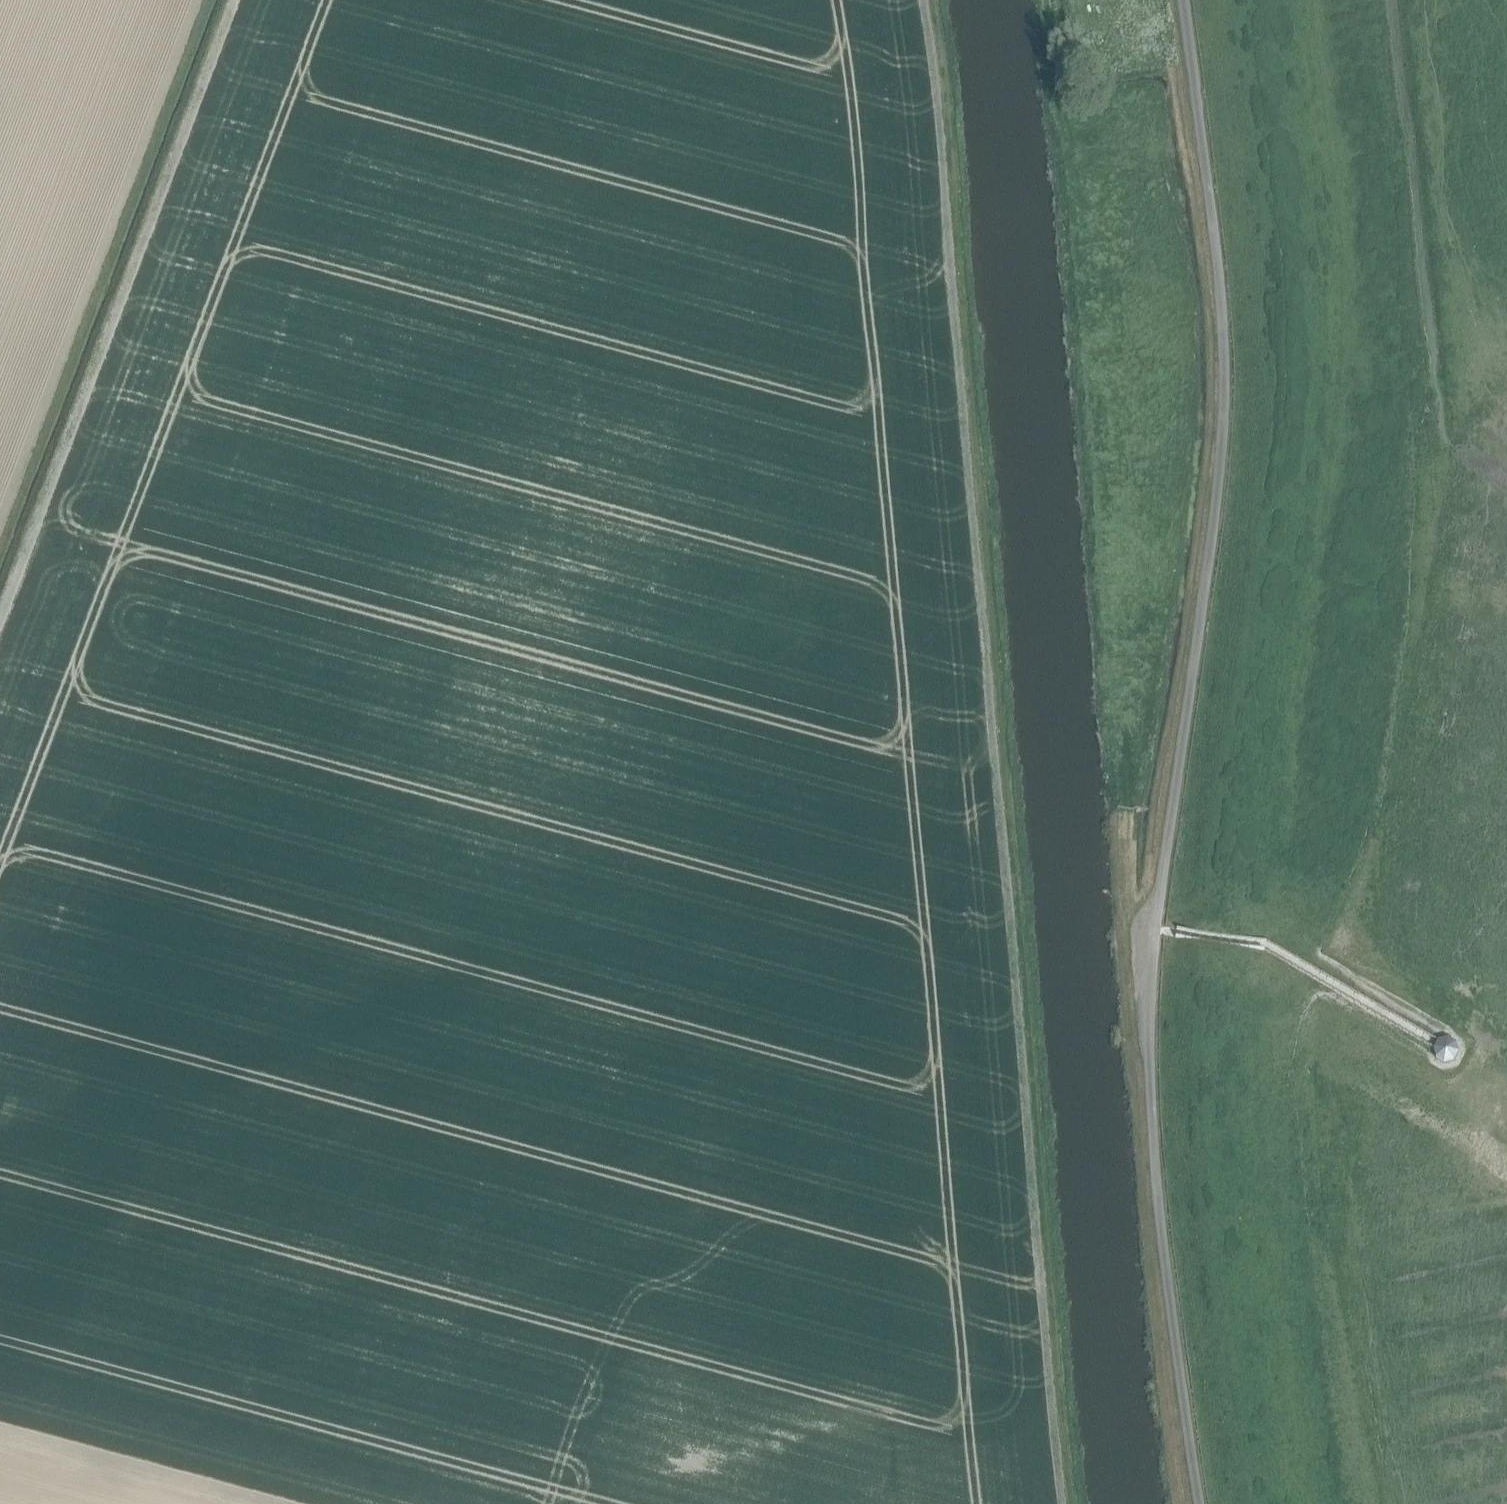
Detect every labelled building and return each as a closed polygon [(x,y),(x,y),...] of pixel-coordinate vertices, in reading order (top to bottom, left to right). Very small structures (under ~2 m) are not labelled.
[(1454,1055),(1447,1052),(1440,1054),(1437,1061),(1439,1068),(1446,1071),(1453,1069),(1456,1063),(1454,1055)]
